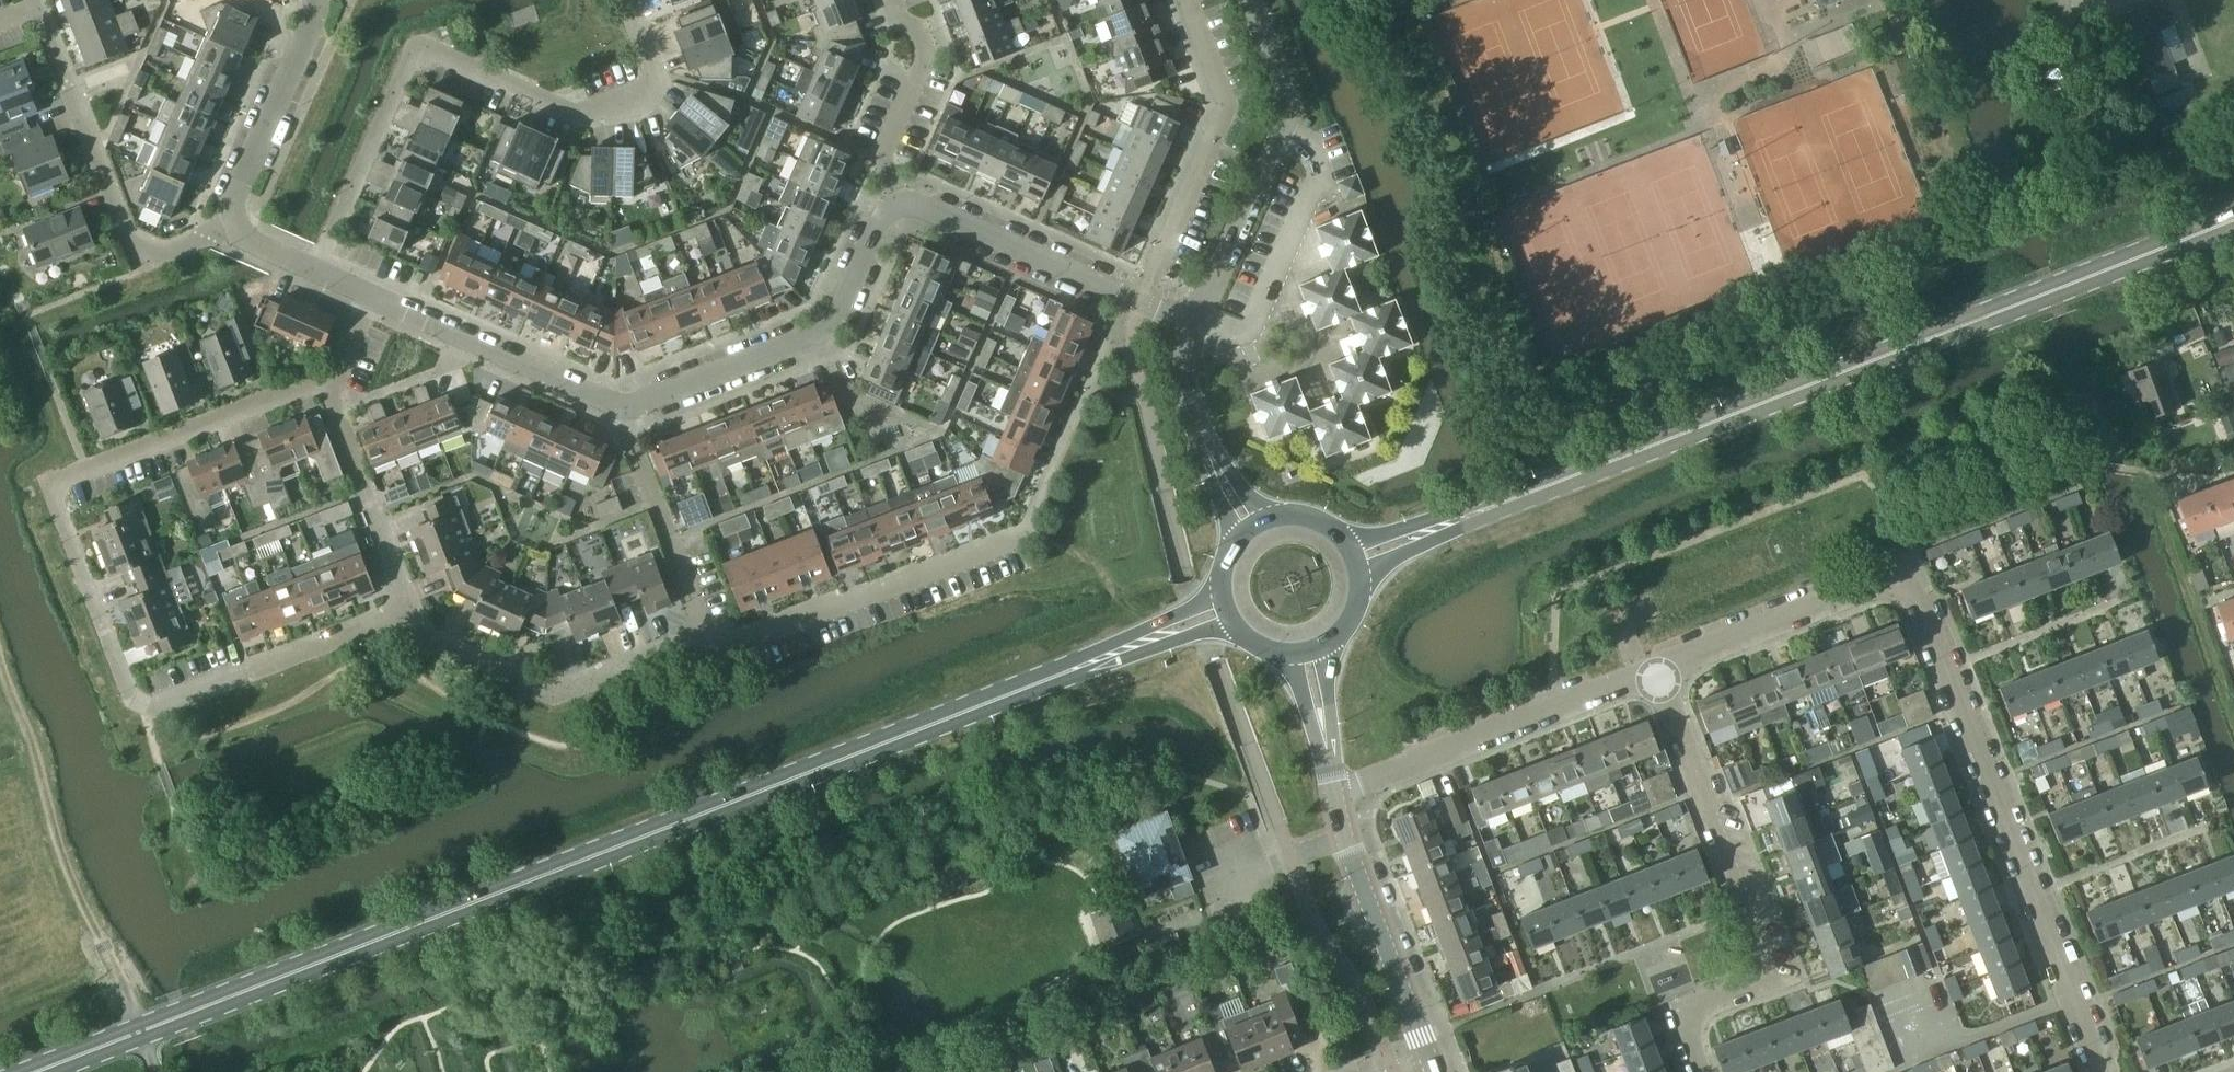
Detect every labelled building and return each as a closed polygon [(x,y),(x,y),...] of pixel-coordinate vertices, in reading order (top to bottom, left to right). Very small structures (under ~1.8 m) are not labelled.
[(70,20),(111,3),(109,0),(62,0),(70,20)] [(728,35),(740,30),(728,0),(726,0),(678,18),(685,34),(676,37),(682,51),(727,34),(728,35)] [(812,27),(817,41),(865,42),(857,20),(861,19),(854,0),(842,0),(819,9),(819,8),(814,10),(814,11),(819,25),(812,27)] [(819,8),(819,9),(842,0),(816,0),(819,8)] [(999,8),(1013,2),(1012,0),(957,0),(965,21),(999,8)] [(1145,4),(1149,3),(1148,0),(1098,0),(1101,6),(1100,20),(1100,21),(1106,19),(1145,4)] [(1819,9),(1840,0),(1816,0),(1819,9)] [(2182,85),(2160,31),(2176,25),(2166,0),(2163,0),(2124,16),(2156,96),(2182,85)] [(222,2),(201,11),(209,31),(206,37),(244,54),(259,19),(222,2)] [(111,3),(70,20),(78,42),(136,20),(133,10),(116,16),(111,3)] [(1114,57),(1119,55),(1159,40),(1163,38),(1157,23),(1153,25),(1145,4),(1106,19),(1114,41),(1113,56),(1114,57)] [(973,43),(1022,25),(1019,17),(1004,23),(999,8),(965,21),(973,43)] [(773,27),(782,23),(777,9),(767,13),(773,27)] [(136,20),(78,42),(88,67),(129,51),(124,37),(141,31),(136,20)] [(1022,25),(973,43),(982,66),(1016,53),(1010,37),(1025,31),(1022,25)] [(154,40),(163,44),(169,31),(160,27),(154,40)] [(727,34),(682,51),(687,66),(696,63),(702,78),(701,82),(745,95),(752,79),(747,77),(732,77),(733,55),(734,54),(734,55),(735,54),(728,35),(727,34)] [(206,37),(197,59),(234,75),(244,54),(206,37)] [(154,40),(148,53),(157,57),(163,44),(154,40)] [(1159,40),(1119,55),(1128,77),(1127,91),(1127,93),(1176,74),(1170,59),(1167,61),(1159,40)] [(817,41),(811,53),(819,57),(812,71),(817,73),(850,87),(860,65),(856,63),(865,42),(817,41)] [(197,59),(187,81),(225,97),(234,75),(197,59)] [(762,74),(771,78),(777,65),(768,61),(762,74)] [(2,140),(11,137),(31,129),(26,117),(38,112),(27,84),(32,82),(24,62),(0,71),(0,141),(2,140)] [(805,68),(796,89),(808,94),(840,109),(850,87),(817,73),(812,71),(805,68)] [(135,83),(144,87),(150,74),(141,70),(135,83)] [(762,74),(756,87),(765,91),(771,78),(762,74)] [(987,92),(993,79),(983,75),(977,88),(987,92)] [(187,81),(178,102),(215,119),(225,97),(187,81)] [(138,101),(144,87),(135,83),(129,97),(138,101)] [(1008,102),(1014,88),(1005,84),(999,98),(1008,102)] [(421,122),(452,136),(461,116),(459,115),(465,102),(430,86),(423,102),(428,105),(421,122)] [(1014,88),(1008,102),(1017,106),(1023,92),(1014,88)] [(680,109),(718,140),(730,125),(729,124),(728,124),(736,100),(706,91),(695,104),(689,98),(680,109)] [(1139,104),(1129,126),(1134,129),(1170,145),(1180,122),(1176,120),(1186,99),(1157,92),(1150,109),(1139,104)] [(808,94),(798,116),(830,131),(840,109),(808,94)] [(167,97),(157,118),(168,123),(168,124),(205,140),(215,119),(178,102),(167,97)] [(942,116),(931,142),(937,145),(934,150),(941,153),(939,158),(954,165),(971,127),(959,122),(964,110),(948,103),(942,116)] [(1051,121),(1057,107),(1048,103),(1042,117),(1051,121)] [(744,124),(735,144),(751,151),(767,114),(767,113),(752,106),(751,107),(744,124)] [(1057,107),(1051,121),(1060,125),(1066,111),(1057,107)] [(676,128),(665,141),(665,142),(680,168),(701,157),(702,157),(702,158),(703,159),(718,140),(680,109),(669,123),(676,128)] [(1095,127),(1101,114),(1092,110),(1086,123),(1095,127)] [(495,134),(501,122),(503,116),(495,112),(487,130),(495,134)] [(116,127),(125,131),(131,117),(122,113),(116,127)] [(773,117),(762,142),(777,149),(788,124),(773,117)] [(443,156),(452,136),(421,122),(413,139),(408,137),(403,148),(437,164),(441,155),(443,156)] [(971,127),(954,165),(970,171),(972,167),(978,169),(992,137),(997,126),(988,122),(983,133),(971,127)] [(168,124),(158,145),(196,162),(205,140),(168,124)] [(498,172),(518,181),(540,130),(526,124),(522,132),(507,125),(492,160),(502,164),(501,166),(498,172)] [(0,145),(0,153),(2,159),(14,154),(19,166),(16,168),(15,170),(15,173),(16,177),(18,179),(21,180),(24,179),(29,193),(69,178),(53,137),(46,140),(40,125),(31,129),(11,137),(13,140),(0,145)] [(992,137),(978,169),(984,172),(982,177),(998,184),(1017,139),(1018,139),(1020,135),(997,125),(997,126),(992,137)] [(119,144),(125,131),(116,127),(110,140),(119,144)] [(1134,129),(1125,149),(1161,165),(1170,145),(1134,129)] [(540,130),(518,181),(537,189),(540,183),(540,184),(541,181),(551,186),(566,151),(551,145),(555,136),(540,130)] [(809,136),(799,158),(844,179),(854,156),(809,136)] [(1017,139),(998,184),(1013,191),(1015,186),(1021,189),(1039,149),(1018,139),(1017,139)] [(1725,158),(1737,154),(1731,139),(1719,143),(1725,158)] [(146,140),(137,162),(149,167),(186,184),(196,162),(158,145),(146,140)] [(1079,140),(1073,153),(1082,157),(1083,156),(1090,159),(1095,149),(1087,145),(1088,144),(1079,140)] [(762,142),(756,156),(771,162),(777,149),(762,142)] [(581,156),(569,183),(592,193),(592,194),(591,194),(591,196),(592,196),(591,202),(613,203),(613,196),(614,147),(599,147),(598,156),(582,155),(581,156)] [(614,147),(613,196),(635,197),(634,195),(657,185),(647,157),(630,156),(630,147),(614,147)] [(433,173),(437,164),(403,148),(398,160),(403,162),(395,180),(427,194),(436,174),(433,173)] [(482,165),(488,152),(479,148),(473,161),(482,165)] [(1039,149),(1021,189),(1027,191),(1025,196),(1041,203),(1058,166),(1061,159),(1039,149)] [(1125,149),(1115,172),(1151,188),(1161,165),(1125,149)] [(1073,153),(1067,166),(1076,170),(1082,157),(1073,153)] [(741,166),(731,158),(722,169),(732,177),(741,166)] [(799,158),(789,180),(835,200),(844,179),(799,158)] [(146,173),(126,181),(133,202),(171,218),(186,184),(149,167),(146,173)] [(749,172),(743,186),(752,190),(758,192),(764,179),(758,176),(749,172)] [(1115,172),(1105,193),(1141,209),(1151,188),(1115,172)] [(1345,203),(1365,195),(1357,175),(1337,182),(1345,203)] [(427,194),(395,180),(387,197),(382,194),(377,206),(412,221),(416,213),(418,214),(418,213),(424,216),(433,196),(427,194)] [(779,202),(787,206),(788,205),(825,222),(835,200),(789,180),(779,202)] [(1054,196),(1063,200),(1069,187),(1059,183),(1054,196)] [(446,186),(440,200),(453,205),(462,209),(468,196),(446,186)] [(752,190),(743,186),(737,199),(746,203),(752,190)] [(1105,193),(1096,215),(1131,231),(1141,209),(1105,193)] [(1057,214),(1063,200),(1054,196),(1047,209),(1057,214)] [(494,217),(498,208),(484,202),(480,212),(494,217)] [(453,205),(447,219),(456,223),(462,209),(453,205)] [(815,244),(825,222),(788,205),(787,206),(778,227),(815,244)] [(408,231),(412,221),(377,206),(372,218),(377,220),(369,238),(401,252),(410,232),(408,231)] [(65,259),(80,253),(79,250),(95,244),(81,208),(26,230),(39,266),(64,256),(65,259)] [(498,208),(494,217),(507,223),(511,214),(498,208)] [(1344,269),(1345,269),(1379,256),(1361,211),(1315,228),(1332,273),(1333,273),(1344,269)] [(1096,215),(1086,237),(1122,253),(1131,231),(1096,215)] [(537,237),(541,227),(528,221),(524,231),(537,237)] [(693,227),(697,237),(699,241),(712,236),(707,222),(693,227)] [(541,227),(537,237),(550,242),(554,233),(541,227)] [(683,242),(697,237),(693,227),(680,232),(683,242)] [(806,266),(815,244),(778,227),(769,248),(766,247),(763,255),(793,287),(803,265),(806,266)] [(454,245),(440,278),(441,279),(447,281),(448,285),(461,290),(477,255),(482,244),(470,239),(471,237),(460,232),(454,245)] [(649,244),(653,253),(666,248),(663,239),(649,244)] [(580,256),(584,247),(571,241),(567,250),(580,256)] [(639,259),(653,253),(649,244),(636,249),(639,259)] [(922,246),(912,268),(949,285),(956,271),(967,276),(977,280),(982,268),(972,264),(955,256),(953,260),(922,246)] [(584,247),(580,256),(593,262),(597,252),(584,247)] [(498,265),(484,298),(490,300),(492,304),(505,309),(520,275),(520,274),(525,262),(504,252),(498,265)] [(617,257),(616,268),(632,262),(628,252),(617,257)] [(427,255),(421,268),(433,274),(439,260),(427,255)] [(484,298),(498,265),(477,255),(461,290),(474,296),(478,295),(484,298)] [(771,295),(793,287),(763,255),(755,258),(757,263),(735,271),(748,304),(754,302),(756,307),(773,300),(771,295)] [(606,256),(602,265),(611,270),(611,259),(606,256)] [(520,275),(505,309),(517,315),(521,314),(527,317),(547,272),(537,267),(531,279),(520,275)] [(912,268),(903,290),(950,311),(953,303),(944,298),(949,285),(912,268)] [(1361,313),(1345,269),(1344,269),(1333,273),(1332,273),(1298,286),(1316,331),(1350,319),(1349,318),(1361,313)] [(742,306),(748,304),(735,271),(713,279),(728,318),(744,311),(742,306)] [(547,272),(527,317),(534,319),(535,323),(548,329),(563,294),(551,288),(556,276),(547,272)] [(704,321),(691,288),(686,274),(664,283),(665,286),(684,334),(700,328),(698,323),(704,321)] [(712,324),(728,318),(713,279),(691,288),(704,321),(710,319),(712,324)] [(646,305),(659,338),(666,336),(668,341),(684,334),(665,286),(643,294),(647,305),(646,305)] [(991,287),(985,300),(995,304),(1000,291),(991,287)] [(903,290),(893,312),(930,328),(937,314),(946,318),(950,311),(903,290)] [(570,336),(585,303),(563,294),(548,329),(561,334),(564,333),(570,336)] [(337,316),(287,295),(283,304),(267,298),(255,326),(271,333),(273,329),(322,350),(337,316)] [(1001,308),(1011,312),(1016,299),(1007,295),(1001,308)] [(978,296),(971,312),(988,320),(988,318),(995,304),(985,300),(978,296)] [(1063,304),(1051,299),(1044,313),(1056,319),(1051,330),(1085,345),(1091,332),(1090,329),(1092,323),(1093,323),(1093,322),(1061,308),(1063,304)] [(1357,405),(1357,406),(1391,393),(1378,359),(1413,346),(1395,300),(1361,313),(1349,318),(1350,319),(1362,351),(1328,364),(1341,398),(1342,398),(1346,409),(1357,405)] [(585,303),(570,336),(577,339),(578,342),(592,348),(593,346),(615,356),(616,311),(608,307),(606,312),(585,303)] [(616,311),(615,356),(637,347),(639,352),(656,345),(654,340),(659,338),(646,305),(626,313),(624,308),(616,311)] [(1005,325),(1011,312),(1001,308),(995,321),(1005,325)] [(893,312),(884,333),(930,354),(940,333),(930,328),(893,312)] [(220,388),(251,376),(244,360),(258,354),(243,316),(228,321),(232,330),(203,341),(220,388)] [(958,341),(966,345),(975,348),(981,334),(965,327),(958,341)] [(1029,346),(1073,366),(1076,360),(1080,358),(1085,345),(1051,330),(1046,341),(1034,336),(1029,346)] [(2213,334),(2218,348),(2228,344),(2223,330),(2213,334)] [(884,333),(874,355),(911,371),(921,375),(930,354),(884,333)] [(982,351),(991,355),(997,342),(988,338),(982,351)] [(164,414),(197,401),(187,376),(199,371),(188,343),(175,347),(177,351),(144,364),(164,414)] [(969,361),(975,348),(966,345),(960,357),(969,361)] [(1029,346),(1020,368),(1066,389),(1072,376),(1071,372),(1073,366),(1029,346)] [(2201,350),(2210,371),(2219,367),(2210,347),(2201,350)] [(2220,368),(2233,363),(2233,349),(2233,348),(2215,355),(2220,368)] [(986,368),(991,355),(982,351),(976,364),(986,368)] [(874,355),(864,377),(873,381),(868,393),(896,406),(911,371),(874,355)] [(2148,418),(2178,407),(2161,361),(2131,372),(2148,418)] [(2220,368),(2226,382),(2233,379),(2233,363),(2220,368)] [(1020,368),(1010,389),(1054,409),(1057,403),(1061,401),(1066,389),(1020,368)] [(947,387),(956,391),(962,378),(953,373),(947,387)] [(142,406),(131,377),(119,382),(118,380),(87,392),(104,437),(135,425),(130,410),(142,406)] [(1308,411),(1295,377),(1249,394),(1267,440),(1311,423),(1312,423),(1308,411)] [(963,394),(972,398),(978,385),(969,381),(963,394)] [(417,398),(429,393),(426,384),(413,389),(417,398)] [(815,384),(792,393),(811,442),(818,439),(832,434),(846,428),(834,396),(830,386),(818,391),(815,384)] [(519,396),(531,401),(535,392),(523,387),(519,396)] [(950,404),(956,391),(947,387),(941,400),(950,404)] [(1001,410),(1012,416),(1047,432),(1053,419),(1051,415),(1054,409),(1010,389),(1001,410)] [(420,406),(404,413),(419,451),(441,442),(426,405),(433,402),(432,402),(429,393),(417,398),(420,406)] [(792,393),(770,402),(787,445),(789,450),(811,442),(792,393)] [(966,412),(972,398),(963,394),(957,407),(966,412)] [(426,405),(441,442),(473,430),(474,396),(452,403),(449,395),(432,402),(433,402),(426,405)] [(527,410),(527,409),(531,401),(519,396),(515,404),(499,397),(495,405),(474,396),(473,430),(484,435),(486,430),(507,439),(521,407),(527,410)] [(1370,440),(1357,406),(1357,405),(1346,409),(1342,398),(1341,398),(1308,411),(1312,423),(1311,423),(1324,457),(1370,440)] [(373,415),(385,411),(382,401),(369,406),(373,415)] [(770,402),(748,410),(767,459),(774,456),(772,451),(787,445),(770,402)] [(562,415),(574,420),(578,411),(566,406),(562,415)] [(543,416),(527,409),(527,410),(521,407),(507,439),(503,448),(524,458),(543,416)] [(2233,408),(2219,413),(2227,435),(2229,434),(2233,438),(2233,410),(2233,408)] [(748,410),(726,419),(742,461),(751,457),(757,455),(760,462),(767,459),(748,410)] [(376,423),(359,430),(372,463),(373,463),(374,468),(397,459),(382,422),(389,419),(388,419),(385,411),(373,415),(376,423)] [(382,422),(397,459),(419,451),(404,413),(388,419),(389,419),(382,422)] [(283,425),(297,460),(310,455),(316,458),(325,482),(344,474),(320,414),(308,419),(307,415),(283,425)] [(570,429),(570,428),(574,420),(562,415),(558,423),(543,416),(524,458),(545,467),(564,426),(570,429)] [(1041,445),(1047,432),(1012,416),(1003,438),(1035,452),(1038,446),(1041,445)] [(726,419),(704,427),(723,476),(729,473),(727,467),(734,464),(742,461),(726,419)] [(272,502),(274,510),(292,503),(289,495),(280,472),(283,465),(297,460),(283,425),(259,434),(260,437),(249,442),(272,502)] [(586,435),(570,428),(570,429),(564,426),(545,467),(567,477),(572,468),(586,435)] [(704,427),(682,436),(695,470),(710,464),(716,478),(723,476),(704,427)] [(586,435),(572,468),(592,477),(590,482),(604,488),(618,456),(606,450),(608,445),(586,435)] [(661,447),(648,452),(658,479),(671,474),(672,478),(695,470),(682,436),(659,444),(661,447)] [(1032,459),(1035,452),(1003,438),(993,459),(983,454),(980,460),(1015,496),(1025,474),(1028,476),(1034,462),(1032,459)] [(272,502),(249,442),(236,447),(235,443),(212,452),(226,487),(238,483),(244,485),(254,509),(272,502)] [(919,447),(923,456),(936,451),(933,442),(919,447)] [(843,446),(825,453),(832,471),(850,464),(843,446)] [(909,462),(923,456),(919,447),(905,452),(909,462)] [(176,470),(199,530),(218,523),(209,499),(212,493),(226,487),(212,452),(187,461),(189,465),(176,470)] [(875,464),(879,473),(892,468),(888,459),(875,464)] [(993,505),(1015,496),(980,460),(974,462),(981,478),(963,485),(959,486),(972,520),(979,517),(982,519),(996,513),(993,505)] [(808,466),(797,471),(798,473),(802,483),(813,479),(824,474),(819,462),(808,466)] [(865,478),(879,473),(875,464),(861,469),(865,478)] [(787,488),(802,483),(798,473),(783,478),(787,488)] [(933,482),(951,531),(964,526),(966,522),(972,520),(959,486),(963,485),(958,473),(933,482)] [(171,476),(152,484),(156,493),(175,486),(171,476)] [(831,481),(834,490),(848,485),(844,476),(831,481)] [(821,495),(834,490),(831,481),(817,486),(821,495)] [(2226,484),(2233,506),(2233,481),(2226,484)] [(911,491),(928,537),(935,534),(938,536),(951,531),(933,482),(911,491)] [(388,504),(411,495),(406,483),(383,492),(388,504)] [(2233,520),(2233,506),(2226,484),(2201,493),(2213,527),(2233,520)] [(754,490),(757,500),(772,495),(768,485),(754,490)] [(743,505),(757,500),(754,490),(740,496),(743,505)] [(888,499),(907,548),(920,543),(922,539),(928,537),(911,491),(888,499)] [(2067,497),(2071,507),(2082,503),(2078,492),(2067,497)] [(679,503),(683,515),(709,505),(704,493),(679,503)] [(2191,536),(2213,527),(2201,493),(2178,501),(2191,536)] [(434,521),(412,529),(420,552),(463,535),(463,536),(471,533),(462,511),(457,496),(429,507),(434,521)] [(778,501),(783,515),(796,510),(790,496),(778,501)] [(617,497),(595,505),(600,519),(622,511),(623,510),(618,497),(617,497)] [(2060,512),(2071,507),(2067,497),(2056,501),(2060,512)] [(103,553),(153,534),(139,498),(111,509),(116,522),(94,530),(103,553)] [(866,508),(884,554),(890,551),(894,553),(907,548),(888,499),(866,508)] [(769,520),(783,515),(778,501),(764,506),(769,520)] [(349,502),(320,512),(324,522),(325,525),(354,514),(349,502)] [(688,527),(713,517),(709,505),(683,515),(688,527)] [(844,516),(863,565),(876,560),(878,556),(884,554),(866,508),(844,516)] [(2018,515),(2022,526),(2033,522),(2029,511),(2018,515)] [(310,527),(324,522),(320,512),(306,518),(310,527)] [(733,518),(739,532),(751,527),(746,513),(733,518)] [(2011,531),(2022,526),(2018,515),(2007,520),(2011,531)] [(850,570),(863,565),(844,516),(822,524),(826,538),(839,571),(841,571),(841,570),(846,568),(850,570)] [(725,537),(739,532),(733,518),(720,523),(725,537)] [(276,530),(280,539),(293,534),(289,524),(276,530)] [(790,539),(807,586),(832,577),(814,529),(790,539)] [(266,544),(280,539),(276,530),(262,535),(266,544)] [(1980,530),(1968,535),(1972,545),(1984,541),(1980,530)] [(2085,542),(2096,570),(2121,560),(2110,532),(2085,542)] [(139,580),(167,569),(153,534),(103,553),(112,576),(134,567),(139,580)] [(463,535),(420,552),(429,575),(451,566),(460,588),(483,565),(479,554),(472,557),(463,536),(463,535)] [(1959,538),(1929,550),(1932,559),(1962,548),(1963,549),(1972,545),(1968,535),(1959,538)] [(786,594),(807,586),(790,539),(768,547),(786,594)] [(232,547),(236,556),(249,551),(245,541),(232,547)] [(362,595),(376,590),(357,542),(335,551),(352,596),(359,594),(362,595)] [(2061,551),(2072,579),(2096,570),(2085,542),(2061,551)] [(222,561),(236,556),(232,547),(218,552),(222,561)] [(766,602),(786,594),(768,547),(748,555),(766,602)] [(2036,561),(2047,589),(2072,579),(2061,551),(2046,557),(2043,550),(2033,554),(2036,561)] [(313,559),(331,607),(344,602),(346,598),(352,596),(335,551),(313,559)] [(630,563),(616,568),(627,596),(640,591),(649,613),(672,604),(665,585),(674,581),(664,557),(655,560),(652,552),(629,561),(630,563)] [(742,611),(766,602),(748,555),(724,564),(742,611)] [(295,580),(308,613),(315,611),(318,612),(331,607),(313,559),(313,560),(291,568),(295,580)] [(2023,598),(2047,589),(2036,561),(2012,570),(2023,598)] [(483,565),(460,588),(481,597),(471,619),(494,629),(512,587),(499,581),(502,574),(483,565)] [(290,566),(268,575),(273,588),(287,624),(300,619),(302,615),(308,613),(295,580),(291,568),(290,566)] [(605,581),(584,589),(600,632),(623,623),(614,601),(627,596),(616,568),(602,573),(605,581)] [(130,624),(180,605),(167,569),(139,580),(144,593),(121,602),(130,624)] [(1998,608),(2023,598),(2012,570),(1987,580),(1998,608)] [(287,624),(273,588),(263,592),(258,580),(246,584),(264,630),(270,628),(274,629),(287,624)] [(1973,618),(1998,608),(1987,580),(1962,589),(1973,618)] [(258,632),(264,630),(246,584),(224,593),(242,641),(256,636),(258,632)] [(512,587),(494,629),(516,639),(526,617),(547,627),(548,594),(537,589),(533,596),(512,587)] [(548,594),(547,627),(569,618),(577,640),(600,632),(584,589),(562,597),(559,590),(548,594)] [(204,596),(208,605),(219,601),(215,592),(204,596)] [(2233,638),(2233,600),(2217,606),(2229,640),(2233,638)] [(180,605),(130,624),(139,647),(161,639),(166,652),(194,641),(180,605)] [(1897,624),(1872,634),(1884,664),(1909,654),(1897,624)] [(2133,636),(2123,640),(2135,669),(2139,679),(2147,676),(2143,666),(2159,660),(2159,659),(2165,657),(2167,656),(2159,636),(2158,637),(2151,640),(2148,631),(2133,636)] [(1872,634),(1847,643),(1859,674),(1863,686),(1889,676),(1884,664),(1872,634)] [(2123,640),(2099,649),(2110,679),(2133,670),(2135,669),(2123,640)] [(1847,643),(1822,653),(1834,684),(1839,696),(1863,686),(1859,674),(1847,643)] [(2099,649),(2075,659),(2086,688),(2110,679),(2099,649)] [(1822,653),(1798,662),(1810,693),(1834,684),(1822,653)] [(2075,659),(2050,668),(2061,698),(2086,688),(2075,659)] [(1798,662),(1772,673),(1784,703),(1810,693),(1798,662)] [(2050,668),(2026,678),(2037,707),(2061,698),(2050,668)] [(1772,673),(1748,682),(1765,725),(1789,716),(1784,703),(1772,673)] [(2026,678),(2000,687),(2012,717),(2037,707),(2026,678)] [(1748,682),(1722,692),(1734,722),(1739,735),(1765,725),(1748,682)] [(1902,713),(1928,703),(1923,690),(1897,700),(1902,713)] [(1699,708),(1694,709),(1704,734),(1734,722),(1722,692),(1718,693),(1716,692),(1708,695),(1707,697),(1696,702),(1699,708)] [(2148,704),(2152,715),(2164,710),(2159,699),(2148,704)] [(1928,703),(1902,713),(1907,726),(1933,716),(1928,703)] [(2140,720),(2152,715),(2148,704),(2136,709),(2140,720)] [(1868,716),(1850,723),(1858,745),(1876,738),(1868,716)] [(2154,721),(2158,732),(2169,727),(2166,717),(2154,721)] [(2110,719),(2099,723),(2104,734),(2114,730),(2110,719)] [(1622,730),(1633,761),(1655,753),(1660,766),(1670,762),(1658,731),(1652,733),(1648,720),(1622,730)] [(2147,736),(2158,732),(2154,721),(2143,726),(2147,736)] [(2092,738),(2104,734),(2099,723),(2088,728),(2092,738)] [(1609,771),(1613,781),(1623,777),(1619,767),(1633,761),(1622,730),(1597,740),(1609,771)] [(2104,741),(2108,751),(2120,746),(2117,736),(2104,741)] [(1841,737),(1829,742),(1830,746),(1833,755),(1853,747),(1849,738),(1843,740),(1841,737)] [(1912,775),(1942,763),(1933,737),(1902,749),(1912,775)] [(2061,738),(2049,743),(2053,754),(2065,749),(2061,738)] [(2031,739),(2017,745),(2025,765),(2043,757),(2053,754),(2049,743),(2039,747),(2039,745),(2034,747),(2031,739)] [(1584,780),(1588,793),(1613,784),(1612,781),(1613,781),(1609,771),(1597,740),(1572,750),(1584,780)] [(2104,741),(2092,745),(2096,756),(2108,751),(2104,741)] [(1809,764),(1821,760),(1816,747),(1804,752),(1809,764)] [(1559,790),(1584,780),(1572,750),(1547,759),(1559,790)] [(2072,765),(2068,754),(2056,759),(2060,770),(2072,765)] [(1838,760),(1840,765),(1852,761),(1850,755),(1838,760)] [(1779,762),(1783,774),(1795,769),(1791,757),(1779,762)] [(1748,758),(1722,768),(1727,780),(1753,770),(1748,758)] [(2173,767),(2184,796),(2208,786),(2197,758),(2173,767)] [(1534,800),(1559,790),(1547,759),(1522,769),(1534,800)] [(2036,779),(2060,770),(2056,759),(2032,768),(2036,779)] [(1912,775),(1921,800),(1952,788),(1942,763),(1912,775)] [(1794,790),(1765,801),(1775,828),(1806,816),(1818,811),(1810,790),(1826,784),(1819,767),(1790,778),(1794,790)] [(2160,805),(2184,796),(2173,767),(2149,777),(2160,805)] [(1508,810),(1534,800),(1522,769),(1496,779),(1508,810)] [(1753,770),(1727,780),(1732,793),(1736,792),(1758,783),(1757,782),(1764,780),(1760,769),(1753,771),(1753,770)] [(1667,771),(1641,781),(1645,791),(1646,793),(1672,783),(1667,771)] [(1871,792),(1883,787),(1878,775),(1867,780),(1871,792)] [(2124,786),(2135,815),(2160,805),(2149,777),(2124,786)] [(1487,818),(1508,810),(1496,779),(1471,789),(1476,801),(1470,804),(1480,829),(1489,825),(1487,818)] [(1860,780),(1848,785),(1853,798),(1865,793),(1860,780)] [(1672,783),(1646,793),(1651,807),(1677,797),(1672,783)] [(2071,795),(2075,805),(2086,834),(2111,824),(2100,796),(2096,785),(2071,795)] [(2111,824),(2135,815),(2124,786),(2100,796),(2111,824)] [(1883,787),(1871,792),(1881,815),(1892,811),(1883,787)] [(1921,800),(1931,825),(1962,813),(1952,788),(1921,800)] [(1645,791),(1629,798),(1631,802),(1635,813),(1651,807),(1646,793),(1645,791)] [(1456,825),(1468,820),(1458,794),(1445,800),(1456,825)] [(1673,819),(1684,815),(1680,803),(1669,808),(1673,819)] [(1870,805),(1857,810),(1862,823),(1875,818),(1870,805)] [(2061,844),(2086,834),(2075,805),(2050,815),(2061,844)] [(1428,806),(1394,819),(1398,829),(1404,846),(1438,832),(1437,829),(1428,806)] [(1597,814),(1602,826),(1614,822),(1610,810),(1597,814)] [(1806,816),(1775,828),(1784,852),(1815,840),(1815,841),(1827,836),(1818,811),(1806,816)] [(1941,850),(1971,838),(1962,813),(1931,825),(1941,850)] [(1589,831),(1602,826),(1597,814),(1584,819),(1589,831)] [(1175,842),(1170,829),(1165,815),(1117,833),(1141,895),(1189,877),(1183,861),(1187,859),(1180,840),(1175,842)] [(1628,824),(1633,834),(1645,830),(1641,819),(1628,824)] [(1468,820),(1456,825),(1461,838),(1473,833),(1468,820)] [(1622,838),(1633,834),(1628,824),(1618,827),(1622,838)] [(1552,846),(1569,839),(1563,825),(1547,832),(1552,845),(1552,846)] [(1887,829),(1886,829),(1891,841),(1902,836),(1900,829),(1898,825),(1887,829)] [(1879,831),(1852,842),(1856,853),(1865,849),(1883,842),(1879,831)] [(1438,832),(1404,846),(1414,871),(1448,858),(1438,832)] [(1521,842),(1526,855),(1552,845),(1547,832),(1521,842)] [(1902,836),(1891,841),(1897,856),(1900,866),(1910,862),(1918,859),(1913,846),(1907,849),(1902,836)] [(1494,868),(1506,863),(1501,850),(1497,838),(1484,842),(1494,868)] [(1584,854),(1586,852),(1595,849),(1591,838),(1579,843),(1584,854)] [(1950,875),(1981,864),(1971,838),(1941,850),(1950,875)] [(1815,840),(1784,852),(1794,877),(1824,866),(1815,841),(1815,840)] [(1501,850),(1506,863),(1526,855),(1521,842),(1501,850)] [(1883,842),(1865,849),(1875,875),(1882,872),(1894,868),(1883,842)] [(1572,858),(1584,854),(1579,843),(1568,847),(1572,858)] [(1671,859),(1683,890),(1709,880),(1697,849),(1671,859)] [(1551,870),(1560,867),(1555,852),(1546,856),(1551,870)] [(2222,894),(2233,890),(2233,857),(2211,866),(2222,894)] [(1448,858),(1414,871),(1424,896),(1466,880),(1462,869),(1453,873),(1448,858)] [(1529,862),(1533,873),(1545,868),(1541,858),(1529,862)] [(1646,869),(1658,900),(1683,890),(1671,859),(1646,869)] [(1476,876),(1488,871),(1484,860),(1472,864),(1476,876)] [(1522,877),(1533,873),(1529,862),(1518,867),(1522,877)] [(1910,862),(1900,866),(1903,873),(1909,889),(1921,885),(1915,869),(1913,870),(1910,862)] [(1960,900),(1991,889),(1981,864),(1950,875),(1960,900)] [(1824,866),(1794,877),(1803,903),(1834,891),(1844,887),(1840,877),(1830,881),(1824,866)] [(2198,903),(2222,894),(2211,866),(2187,875),(2198,903)] [(1894,868),(1882,872),(1892,897),(1904,893),(1894,868)] [(1621,879),(1633,909),(1658,900),(1646,869),(1621,879)] [(1488,871),(1476,876),(1481,888),(1481,889),(1493,884),(1488,871)] [(2173,913),(2198,903),(2187,875),(2162,885),(2173,913)] [(1466,880),(1424,896),(1434,922),(1467,909),(1462,895),(1481,888),(1476,876),(1466,880)] [(1608,919),(1633,909),(1621,879),(1596,888),(1608,919)] [(1921,885),(1909,889),(1915,902),(1926,898),(1921,885)] [(2149,922),(2173,913),(2162,885),(2138,894),(2149,922)] [(1583,929),(1608,919),(1596,888),(1571,898),(1583,929)] [(1970,926),(2000,914),(1991,889),(1960,900),(1970,926)] [(1834,891),(1803,903),(1813,928),(1843,916),(1850,913),(1846,903),(1839,906),(1834,891)] [(2124,932),(2149,922),(2138,894),(2114,903),(2124,932)] [(1558,939),(1583,929),(1571,898),(1546,908),(1558,939)] [(1104,947),(1136,934),(1124,902),(1092,914),(1104,947)] [(2098,942),(2124,932),(2114,903),(2088,913),(2098,942)] [(1909,906),(1897,911),(1902,922),(1907,920),(1914,917),(1909,906)] [(1532,948),(1558,939),(1546,908),(1520,918),(1532,948)] [(1467,909),(1434,922),(1443,948),(1477,935),(1467,909)] [(1503,911),(1492,915),(1496,926),(1497,927),(1508,923),(1503,911)] [(1979,950),(2010,938),(2000,914),(1970,926),(1979,950)] [(1843,916),(1813,928),(1822,953),(1852,941),(1843,916)] [(1477,935),(1443,948),(1453,974),(1487,961),(1481,945),(1501,937),(1502,940),(1513,935),(1508,923),(1497,927),(1496,926),(1477,934),(1477,935)] [(1929,940),(1940,935),(1936,924),(1925,929),(1929,940)] [(2233,941),(2233,930),(2224,934),(2228,944),(2233,941)] [(1940,935),(1929,940),(1934,951),(1945,946),(1940,935)] [(1989,975),(2019,964),(2010,938),(1979,950),(1989,975)] [(1852,941),(1822,953),(1832,978),(1862,967),(1862,966),(1852,941)] [(1923,943),(1913,947),(1923,973),(1933,969),(1923,943)] [(2185,949),(2189,959),(2201,955),(2197,944),(2185,949)] [(1913,947),(1900,952),(1910,978),(1923,973),(1913,947)] [(2179,963),(2189,959),(2185,949),(2175,953),(2179,963)] [(1517,950),(1509,953),(1518,977),(1527,974),(1517,950)] [(1900,952),(1887,957),(1897,982),(1910,978),(1900,952)] [(1508,962),(1505,954),(1493,959),(1496,967),(1508,962)] [(1887,957),(1875,961),(1885,987),(1897,982),(1887,957)] [(1487,961),(1453,974),(1463,1000),(1474,995),(1479,1008),(1516,994),(1511,980),(1496,986),(1487,961)] [(1862,967),(1871,992),(1885,987),(1875,961),(1862,966),(1862,967)] [(2193,965),(2196,975),(2206,971),(2203,961),(2193,965)] [(1291,962),(1275,968),(1282,986),(1287,983),(1295,1003),(1305,998),(1291,962)] [(2138,967),(2142,978),(2153,973),(2149,963),(2138,967)] [(2019,964),(1989,975),(1999,1001),(2029,989),(2019,964)] [(2185,979),(2196,975),(2193,965),(2182,969),(2185,979)] [(2130,982),(2142,978),(2138,967),(2126,971),(2130,982)] [(1949,989),(1960,985),(1956,975),(1945,979),(1949,989)] [(2155,979),(2144,984),(2148,994),(2159,989),(2155,979)] [(2121,992),(2112,995),(2116,1006),(2137,998),(2148,994),(2144,984),(2133,988),(2127,990),(2121,992)] [(1960,985),(1949,989),(1954,1001),(1965,997),(1960,985)] [(1273,1000),(1249,1010),(1252,1019),(1268,1060),(1294,1050),(1292,1044),(1303,1040),(1300,1032),(1286,995),(1273,1000)] [(1220,1006),(1210,1009),(1214,1023),(1210,1024),(1225,1061),(1237,1056),(1243,1070),(1268,1060),(1252,1019),(1249,1010),(1244,1012),(1238,997),(1220,1004),(1220,1006)] [(1840,1000),(1814,1010),(1826,1041),(1829,1050),(1854,1040),(1851,1032),(1850,1027),(1845,1014),(1840,1000)] [(1453,1019),(1470,1013),(1466,1001),(1449,1008),(1453,1019)] [(2233,1035),(2233,1002),(2211,1011),(2222,1040),(2233,1035)] [(1870,1004),(1845,1014),(1850,1027),(1875,1017),(1870,1004)] [(1814,1010),(1790,1019),(1801,1051),(1826,1041),(1814,1010)] [(2198,1049),(2222,1040),(2211,1011),(2187,1020),(2198,1049)] [(1875,1017),(1850,1027),(1851,1032),(1854,1040),(1880,1030),(1875,1017)] [(1623,1055),(1653,1043),(1643,1018),(1613,1029),(1623,1055)] [(1790,1019),(1765,1029),(1776,1060),(1801,1051),(1790,1019)] [(2174,1059),(2198,1049),(2187,1020),(2162,1030),(2174,1059)] [(2024,1026),(2028,1037),(2040,1032),(2036,1021),(2024,1026)] [(1177,1049),(1186,1071),(1215,1071),(1213,1066),(1225,1061),(1210,1024),(1197,1029),(1201,1039),(1177,1049)] [(2017,1041),(2028,1037),(2024,1026),(2013,1030),(2017,1041)] [(1765,1029),(1739,1038),(1751,1070),(1776,1060),(1765,1029)] [(1880,1030),(1854,1040),(1859,1053),(1885,1044),(1880,1030)] [(2148,1069),(2174,1059),(2162,1030),(2137,1040),(2148,1069)] [(1714,1048),(1723,1071),(1744,1071),(1751,1070),(1739,1038),(1714,1048)] [(1975,1045),(1979,1056),(1990,1051),(1986,1040),(1975,1045)] [(1663,1068),(1653,1043),(1623,1055),(1630,1071),(1654,1071),(1663,1068)] [(1885,1044),(1859,1053),(1860,1055),(1864,1066),(1890,1057),(1885,1044)] [(1968,1060),(1979,1056),(1975,1045),(1964,1048),(1968,1060)] [(1135,1053),(1142,1071),(1186,1071),(1177,1049),(1152,1058),(1148,1048),(1135,1053)] [(1117,1071),(1142,1071),(1135,1053),(1122,1058),(1126,1068),(1117,1071)] [(1582,1070),(1593,1066),(1589,1054),(1578,1059),(1582,1070)] [(1864,1066),(1866,1071),(1885,1071),(1894,1068),(1890,1057),(1864,1066)] [(1571,1059),(1557,1064),(1560,1071),(1576,1071),(1571,1059)] [(1926,1071),(1937,1071),(1940,1071),(1936,1059),(1923,1064),(1926,1071)] [(1502,1071),(1533,1071),(1529,1061),(1502,1071)] [(1923,1064),(1913,1068),(1915,1071),(1926,1071),(1923,1064)] [(2068,1064),(2047,1071),(2071,1071),(2068,1064)]
